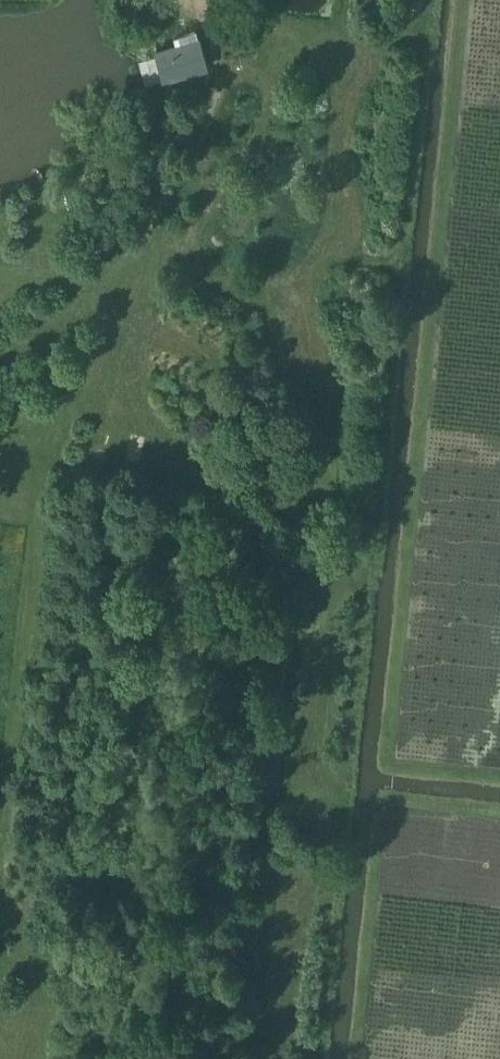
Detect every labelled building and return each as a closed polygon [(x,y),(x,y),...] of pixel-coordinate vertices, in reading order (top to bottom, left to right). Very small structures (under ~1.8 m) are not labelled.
[(197,37),(155,48),(157,56),(163,77),(204,66),(197,37)]
